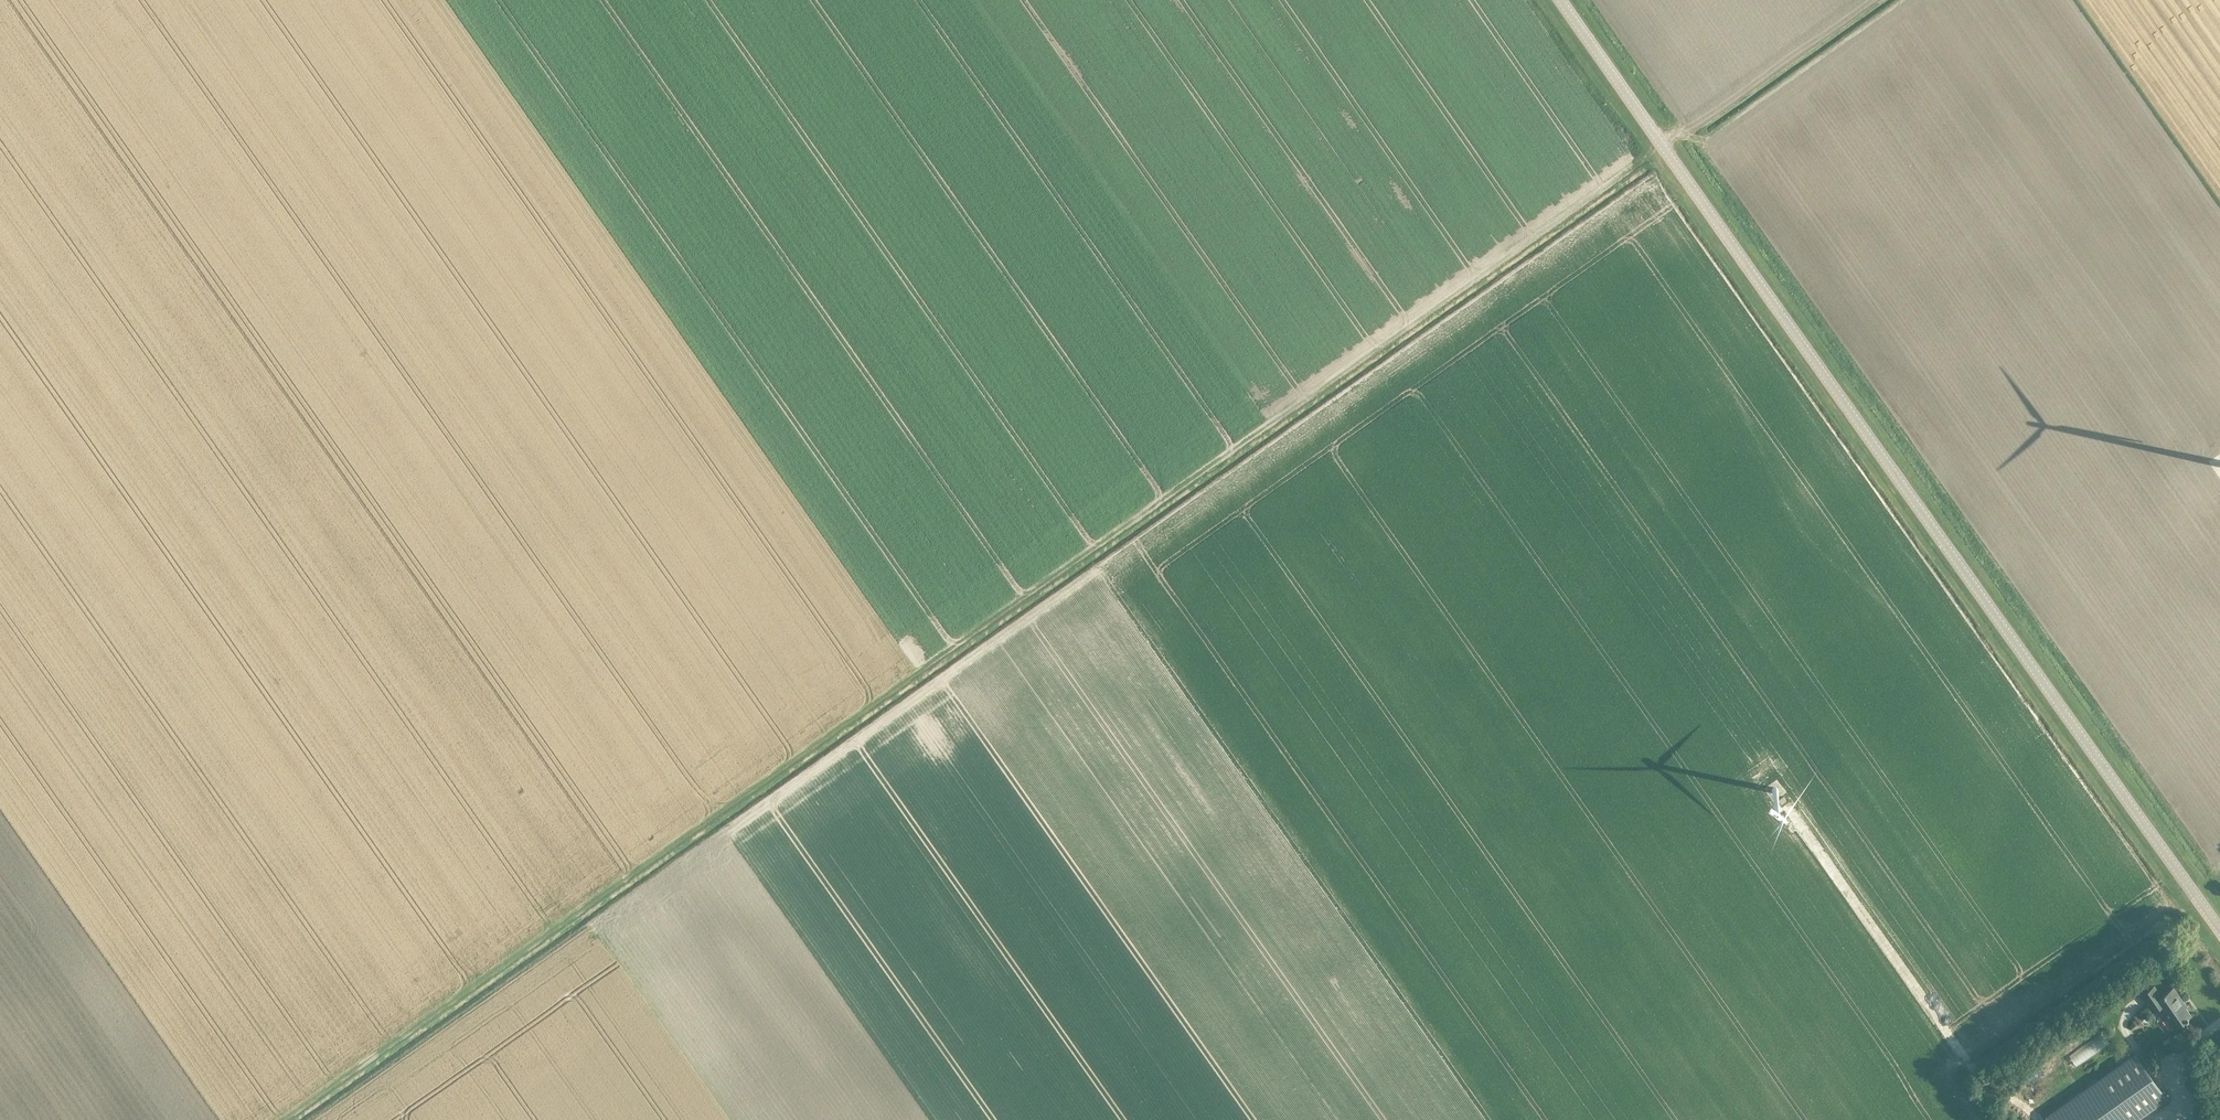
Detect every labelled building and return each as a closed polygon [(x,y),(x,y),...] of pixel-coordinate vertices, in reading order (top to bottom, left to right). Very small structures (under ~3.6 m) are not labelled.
[(2158,1006),(2173,1027),(2185,1019),(2185,1020),(2188,1018),(2187,1017),(2190,1015),(2181,1002),(2182,1001),(2173,988),(2161,996),(2154,986),(2141,995),(2152,1011),(2158,1006)] [(2134,1054),(2047,1115),(2050,1119),(2134,1119),(2165,1098),(2134,1054)]
